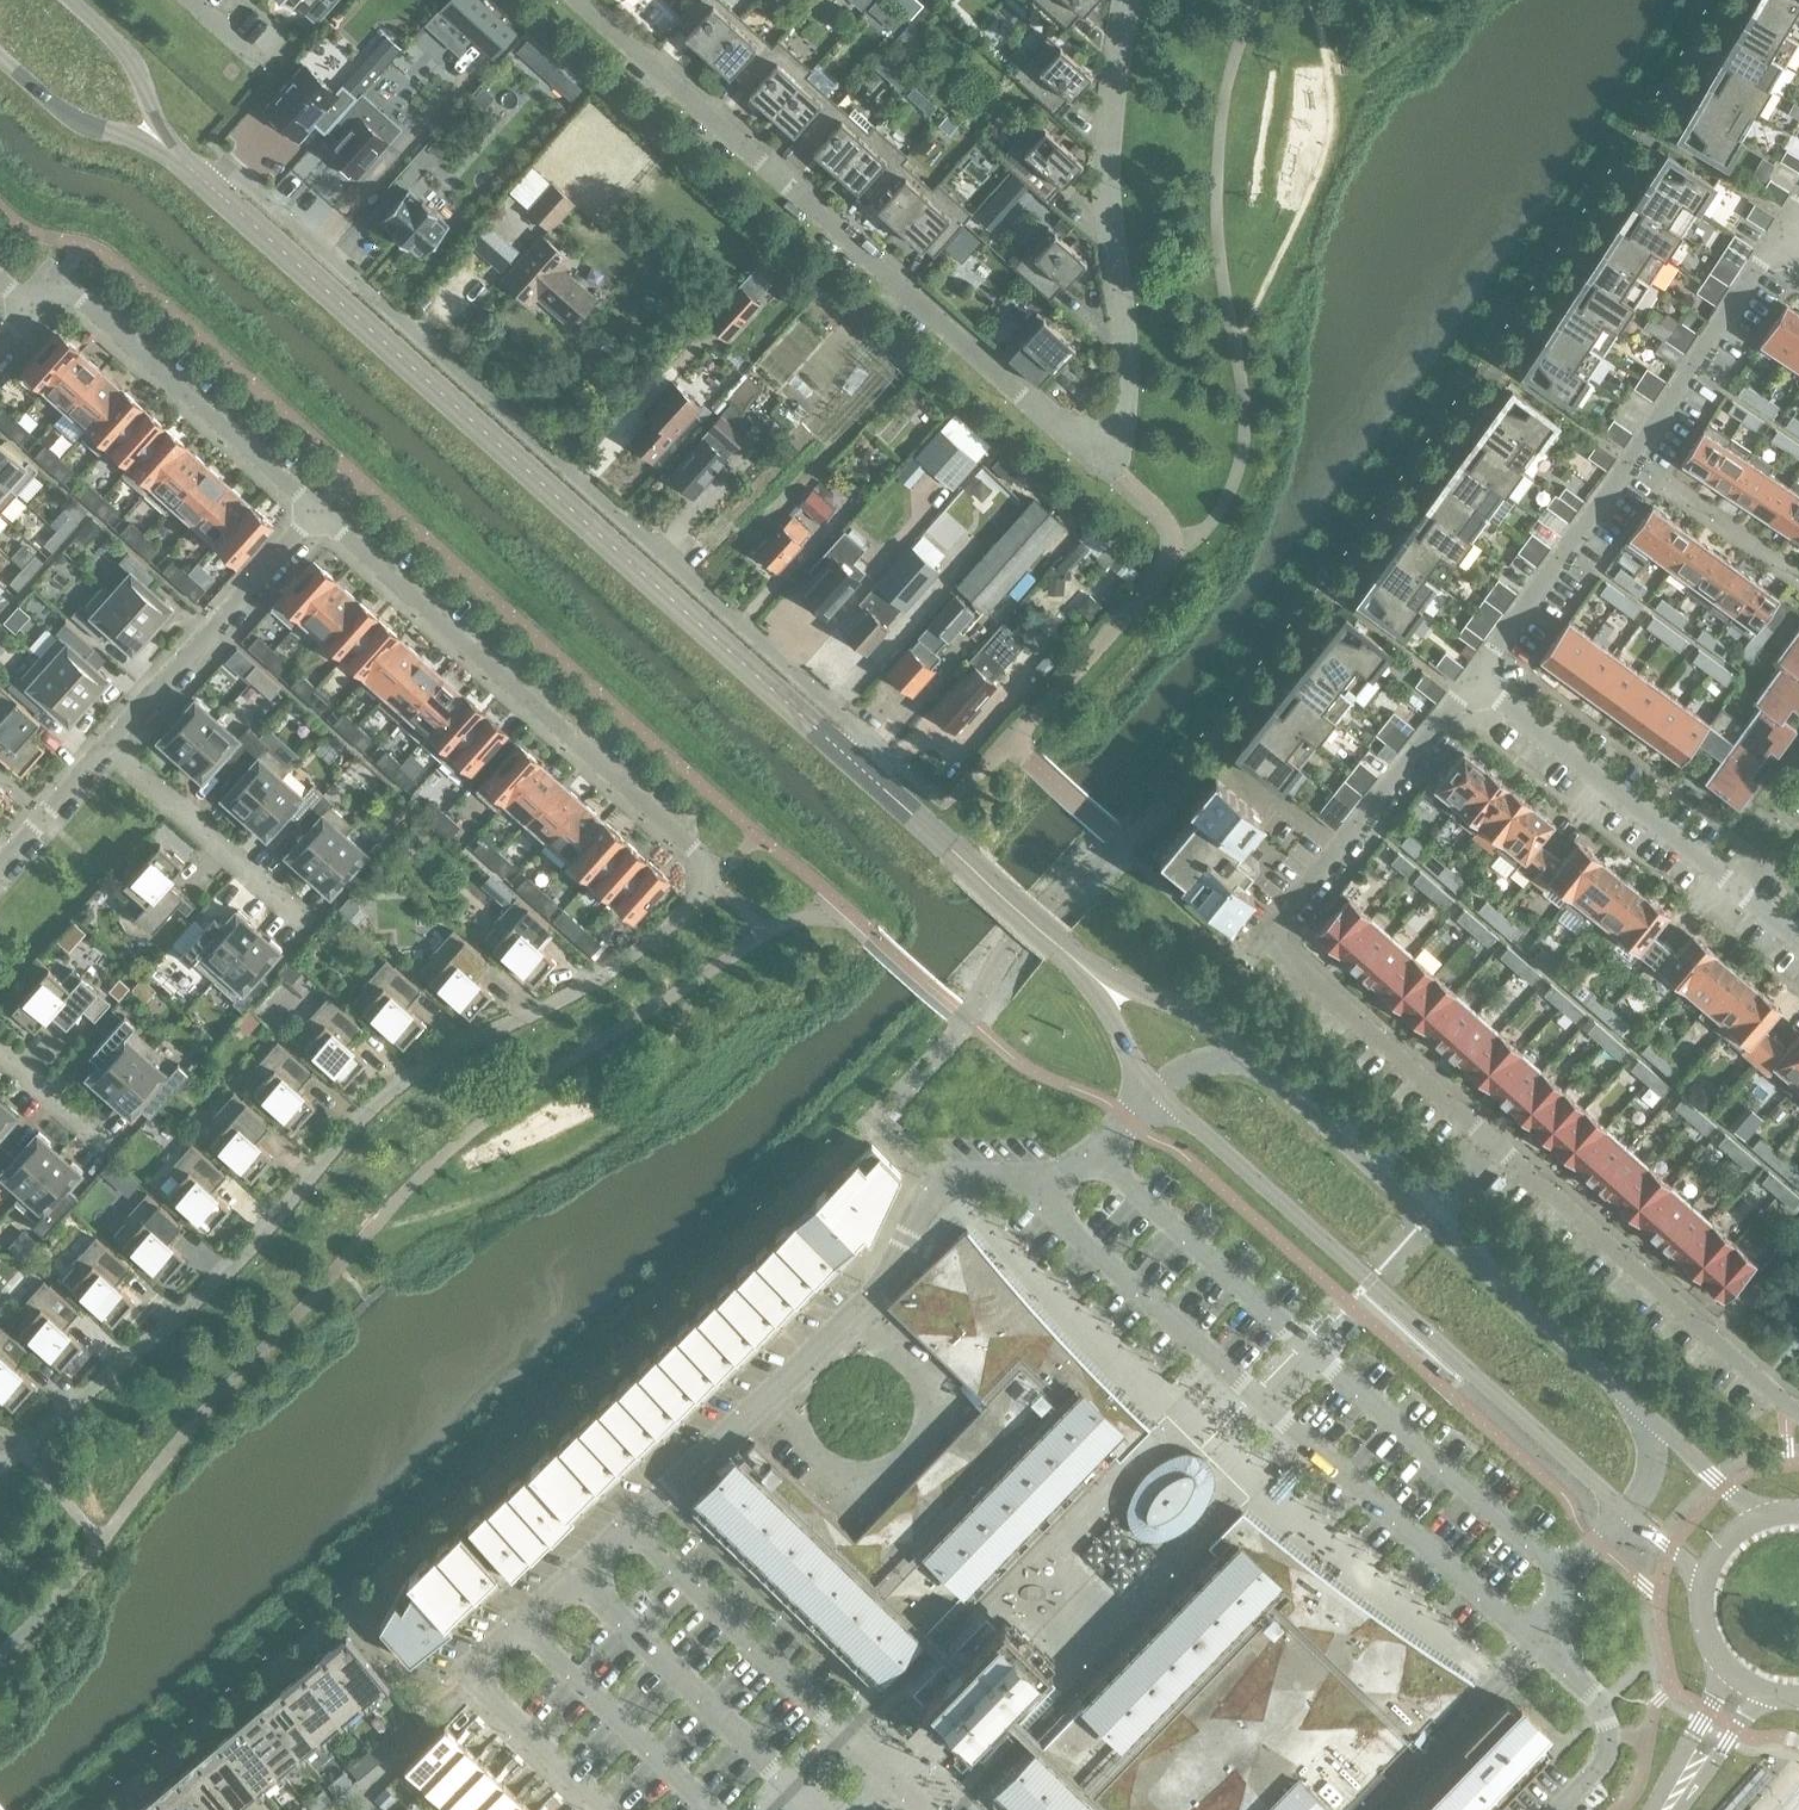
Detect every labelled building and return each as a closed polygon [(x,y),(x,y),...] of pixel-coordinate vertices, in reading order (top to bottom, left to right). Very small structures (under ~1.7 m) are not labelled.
[(292,6),(293,4),(304,14),(316,0),(286,0),(292,6)] [(440,8),(494,56),(516,31),(481,0),(448,0),(440,8)] [(740,16),(722,0),(696,0),(675,24),(686,33),(684,35),(706,54),(740,16)] [(1067,28),(1081,11),(1083,13),(1094,0),(1036,0),(1067,28)] [(1790,0),(1748,0),(1745,7),(1798,38),(1798,5),(1790,0)] [(1798,38),(1745,7),(1730,31),(1784,63),(1798,38)] [(740,82),(778,39),(778,38),(772,44),(740,16),(706,54),(729,75),(731,73),(740,82)] [(1784,63),(1730,31),(1716,56),(1770,88),(1784,63)] [(386,34),(357,67),(372,80),(401,48),(386,34)] [(518,47),(572,97),(584,85),(530,34),(518,47)] [(1047,34),(1012,74),(1054,112),(1069,96),(1070,98),(1091,74),(1047,34)] [(771,112),(811,68),(778,39),(740,82),(750,91),(748,92),(771,112)] [(1770,88),(1716,56),(1701,81),(1755,112),(1770,88)] [(306,66),(267,110),(297,137),(312,121),(324,132),(356,96),(342,84),(336,92),(306,66)] [(804,140),(837,103),(806,75),(812,69),(811,68),(771,112),(793,132),(795,131),(804,140)] [(1755,112),(1701,81),(1687,105),(1741,137),(1755,112)] [(930,109),(936,101),(913,86),(908,94),(930,109)] [(356,176),(400,128),(361,93),(353,102),(331,126),(342,136),(328,151),(343,165),(345,162),(354,170),(352,172),(356,176)] [(835,170),(875,125),(854,107),(849,113),(837,103),(804,140),(814,148),(813,150),(835,170)] [(1741,137),(1687,105),(1672,131),(1726,163),(1741,137)] [(1062,185),(1083,162),(1038,121),(1002,160),(1046,200),(1060,184),(1062,185)] [(869,197),(907,154),(875,125),(835,170),(858,190),(859,189),(869,197)] [(1660,149),(1644,174),(1696,209),(1713,184),(1660,149)] [(1780,160),(1798,171),(1798,156),(1786,149),(1780,160)] [(899,228),(939,183),(938,182),(932,188),(902,161),(908,155),(907,154),(869,197),(878,206),(877,207),(899,228)] [(511,188),(529,203),(551,178),(533,163),(511,188)] [(1696,209),(1644,174),(1628,198),(1681,233),(1696,209)] [(1790,191),(1769,178),(1760,193),(1781,206),(1786,198),(1790,191)] [(550,228),(573,201),(552,183),(529,210),(550,228)] [(972,212),(939,183),(899,228),(921,247),(923,246),(933,255),(972,212)] [(408,189),(381,220),(394,232),(393,233),(407,246),(409,244),(422,256),(449,226),(436,214),(437,212),(423,199),(421,201),(408,189)] [(1681,233),(1628,198),(1613,222),(1665,256),(1681,233)] [(1767,229),(1776,214),(1755,201),(1746,216),(1767,229)] [(504,268),(522,247),(488,219),(471,240),(504,268)] [(1665,256),(1613,222),(1597,246),(1649,281),(1665,256)] [(1065,284),(1087,260),(1049,226),(1013,265),(1049,298),(1064,282),(1065,284)] [(1755,247),(1734,233),(1727,244),(1748,258),(1755,247)] [(572,326),(597,298),(562,268),(570,259),(542,234),(502,279),(530,304),(538,295),(572,326)] [(1649,281),(1597,246),(1581,270),(1634,304),(1649,281)] [(755,269),(707,322),(727,339),(759,302),(749,293),(763,277),(755,269)] [(1634,304),(1581,270),(1566,294),(1618,328),(1634,304)] [(1709,271),(1703,281),(1723,295),(1730,285),(1709,271)] [(1723,295),(1703,281),(1696,291),(1717,305),(1723,295)] [(1618,328),(1566,294),(1550,318),(1602,352),(1618,328)] [(1798,336),(1798,311),(1786,303),(1759,344),(1783,360),(1798,336)] [(1037,312),(1001,351),(1038,384),(1052,368),(1054,369),(1075,346),(1037,312)] [(1602,352),(1550,318),(1534,342),(1587,376),(1602,352)] [(1678,319),(1671,329),(1692,343),(1698,333),(1678,319)] [(1692,343),(1671,329),(1665,339),(1685,353),(1692,343)] [(59,331),(57,330),(32,359),(23,369),(45,389),(79,350),(68,339),(66,342),(57,334),(59,331)] [(1783,360),(1798,370),(1798,336),(1783,360)] [(1587,376),(1534,342),(1515,371),(1539,387),(1542,382),(1571,401),(1587,376)] [(80,351),(79,350),(45,389),(66,408),(101,369),(89,359),(87,361),(78,353),(80,351)] [(1647,367),(1640,377),(1660,391),(1667,380),(1647,367)] [(113,379),(101,369),(66,408),(87,426),(79,435),(80,435),(122,388),(122,387),(119,390),(111,382),(113,379)] [(741,412),(763,388),(748,375),(726,400),(730,403),(701,436),(704,439),(671,476),(692,495),(745,436),(742,433),(752,422),(741,412)] [(1660,391),(1640,377),(1633,387),(1654,401),(1660,391)] [(652,460),(701,405),(672,379),(645,408),(653,415),(631,440),(652,460)] [(1532,397),(1509,380),(1488,409),(1539,445),(1556,422),(1529,402),(1532,397)] [(1755,405),(1762,395),(1745,384),(1738,394),(1755,405)] [(134,398),(122,388),(80,435),(101,455),(141,409),(132,401),(134,398)] [(1778,406),(1762,395),(1755,405),(1772,416),(1778,406)] [(1741,420),(1747,411),(1734,402),(1728,412),(1741,420)] [(17,419),(5,408),(0,414),(0,424),(7,431),(17,419)] [(151,418),(141,409),(101,455),(102,455),(109,447),(129,464),(122,473),(123,473),(164,426),(153,416),(151,418)] [(1539,445),(1488,409),(1471,432),(1522,469),(1539,445)] [(1761,420),(1747,411),(1741,420),(1755,429),(1761,420)] [(1791,415),(1784,425),(1798,435),(1798,420),(1791,415)] [(1613,418),(1603,433),(1623,447),(1627,442),(1633,432),(1613,418)] [(30,430),(17,419),(7,431),(20,442),(30,430)] [(1708,422),(1680,463),(1703,478),(1730,437),(1708,422)] [(165,427),(164,426),(123,473),(144,492),(186,445),(174,435),(172,437),(163,429),(165,427)] [(940,428),(918,453),(954,485),(976,460),(940,428)] [(1784,448),(1790,439),(1777,430),(1770,440),(1784,448)] [(1522,469),(1471,432),(1454,455),(1505,492),(1506,490),(1518,499),(1533,477),(1522,469)] [(1752,451),(1730,437),(1703,478),(1724,492),(1747,458),(1752,451)] [(1798,454),(1798,445),(1790,439),(1784,448),(1797,457),(1798,454)] [(1587,456),(1607,470),(1615,459),(1618,455),(1598,441),(1587,456)] [(9,485),(26,465),(0,442),(0,476),(9,485)] [(187,446),(186,445),(144,492),(165,511),(207,464),(196,454),(194,456),(185,448),(187,446)] [(60,457),(48,446),(37,458),(50,469),(60,457)] [(1752,451),(1747,458),(1724,492),(1746,506),(1768,472),(1769,472),(1774,465),(1752,451)] [(1010,482),(1020,473),(1000,455),(992,465),(1010,482)] [(1505,492),(1454,455),(1437,478),(1488,515),(1489,514),(1498,521),(1514,499),(1505,492)] [(73,468),(60,457),(50,469),(62,480),(73,468)] [(968,479),(979,489),(988,479),(1007,496),(1015,487),(986,460),(968,479)] [(219,475),(207,464),(165,511),(166,512),(173,504),(194,522),(229,483),(228,483),(226,485),(217,477),(219,475)] [(1769,472),(1768,472),(1746,506),(1767,520),(1790,486),(1769,472)] [(0,476),(0,511),(18,492),(9,485),(0,476)] [(1488,515),(1437,478),(1421,501),(1471,538),(1488,515)] [(1790,486),(1767,520),(1789,534),(1798,519),(1798,482),(1795,479),(1790,486)] [(241,494),(229,483),(194,522),(215,541),(250,502),(249,502),(247,504),(238,496),(241,494)] [(103,495),(90,484),(80,496),(93,507),(103,495)] [(1565,485),(1558,495),(1578,510),(1585,500),(1565,485)] [(834,508),(812,488),(800,502),(821,522),(834,508)] [(115,507),(103,495),(93,507),(105,518),(115,507)] [(1578,510),(1558,495),(1549,507),(1569,522),(1578,510)] [(1061,524),(1033,498),(957,584),(986,609),(1061,524)] [(1471,538),(1421,501),(1404,524),(1454,561),(1471,538)] [(262,513),(250,502),(215,541),(237,561),(272,522),(271,521),(269,523),(260,515),(262,513)] [(1623,544),(1645,560),(1674,520),(1652,505),(1623,544)] [(67,517),(58,528),(66,535),(75,525),(67,517)] [(798,539),(808,529),(794,517),(784,528),(780,524),(757,550),(766,558),(765,562),(770,567),(774,566),(778,569),(802,543),(798,539)] [(1789,534),(1798,541),(1798,519),(1789,534)] [(1674,520),(1645,560),(1646,561),(1652,554),(1671,568),(1695,535),(1674,520)] [(145,534),(133,523),(123,534),(135,545),(145,534)] [(1048,570),(1058,579),(1091,544),(1115,567),(1125,556),(1091,524),(1048,570)] [(1454,561),(1404,524),(1387,547),(1438,584),(1454,561)] [(55,548),(66,535),(58,528),(46,541),(55,548)] [(801,594),(825,615),(865,571),(853,560),(865,547),(844,529),(809,569),(817,576),(801,594)] [(1532,532),(1525,541),(1544,556),(1551,546),(1532,532)] [(158,545),(145,534),(135,545),(148,556),(158,545)] [(1695,535),(1671,568),(1690,583),(1685,589),(1687,590),(1715,551),(1695,535)] [(1544,556),(1525,541),(1517,551),(1537,566),(1544,556)] [(905,608),(939,570),(910,545),(859,602),(866,608),(844,632),(866,651),(888,627),(886,624),(903,606),(905,608)] [(1438,584),(1387,547),(1370,571),(1421,607),(1438,584)] [(161,579),(129,550),(119,561),(131,571),(112,592),(104,584),(103,585),(152,629),(162,618),(164,620),(174,609),(149,586),(157,577),(160,580),(161,579)] [(1715,551),(1687,590),(1707,606),(1736,566),(1715,551)] [(33,556),(23,566),(32,574),(41,563),(33,556)] [(336,579),(313,559),(271,607),(293,627),(301,618),(336,579)] [(178,583),(188,572),(176,561),(165,572),(178,583)] [(21,586),(32,574),(23,566),(12,579),(21,586)] [(1736,566),(1707,606),(1728,621),(1757,581),(1736,566)] [(1626,587),(1633,578),(1620,568),(1613,577),(1626,587)] [(1421,607),(1370,571),(1353,594),(1403,631),(1421,607)] [(204,586),(188,572),(178,583),(193,597),(204,586)] [(1498,578),(1491,588),(1511,602),(1518,592),(1498,578)] [(1646,587),(1633,578),(1626,587),(1639,596),(1646,587)] [(336,580),(336,579),(301,618),(322,637),(357,598),(345,588),(343,590),(334,582),(336,580)] [(1757,581),(1728,621),(1750,637),(1761,622),(1779,597),(1757,581)] [(1617,605),(1624,595),(1608,583),(1600,593),(1617,605)] [(152,629),(103,585),(84,606),(81,603),(71,614),(104,643),(105,642),(101,639),(109,630),(135,653),(145,642),(143,640),(152,629)] [(1511,602),(1491,588),(1484,598),(1503,612),(1511,602)] [(947,638),(973,610),(955,594),(933,618),(931,616),(929,619),(931,621),(930,622),(918,636),(919,637),(888,672),(912,693),(933,669),(931,666),(940,656),(935,651),(947,638)] [(1633,617),(1640,607),(1624,595),(1617,605),(1633,617)] [(368,609),(357,598),(322,637),(344,656),(376,620),(366,611),(368,609)] [(1667,617),(1674,608),(1662,599),(1655,608),(1667,617)] [(1688,618),(1674,608),(1667,617),(1681,627),(1688,618)] [(1339,611),(1321,635),(1370,674),(1389,651),(1339,611)] [(1663,638),(1670,628),(1654,616),(1646,626),(1663,638)] [(1563,676),(1592,637),(1568,619),(1539,659),(1563,676)] [(386,628),(376,620),(344,656),(365,675),(400,637),(388,626),(386,628)] [(98,650),(65,621),(55,632),(59,635),(39,656),(89,700),(99,689),(101,691),(111,680),(85,657),(93,648),(97,651),(98,650)] [(1003,622),(969,660),(973,663),(931,710),(955,730),(996,684),(992,680),(1026,642),(1003,622)] [(1772,630),(1761,622),(1750,637),(1749,638),(1761,646),(1772,630)] [(1484,638),(1464,624),(1457,634),(1477,648),(1484,638)] [(1781,661),(1782,660),(1798,672),(1798,625),(1776,657),(1781,661)] [(1686,640),(1670,628),(1663,638),(1679,650),(1686,640)] [(1709,647),(1715,638),(1703,629),(1696,638),(1709,647)] [(1370,674),(1321,635),(1303,657),(1352,696),(1370,674)] [(261,637),(251,649),(264,660),(274,649),(261,637)] [(400,637),(365,675),(385,693),(378,702),(379,703),(421,656),(409,645),(407,647),(398,639),(400,637)] [(1586,693),(1615,654),(1592,637),(1563,676),(1586,693)] [(1729,648),(1715,638),(1709,647),(1722,657),(1729,648)] [(1750,660),(1761,646),(1749,638),(1739,651),(1750,660)] [(286,660),(274,649),(264,660),(276,671),(286,660)] [(1709,672),(1717,662),(1700,650),(1693,660),(1709,672)] [(1445,651),(1435,665),(1454,680),(1464,665),(1445,651)] [(1610,710),(1639,671),(1615,654),(1586,693),(1610,710)] [(89,700),(39,656),(21,677),(17,674),(8,685),(40,714),(41,713),(38,710),(46,701),(71,724),(81,713),(79,711),(89,700)] [(432,666),(421,656),(379,703),(400,722),(442,675),(441,674),(439,676),(430,668),(432,666)] [(1352,696),(1303,657),(1285,679),(1335,719),(1352,696)] [(1759,703),(1760,702),(1789,722),(1790,721),(1798,708),(1798,672),(1782,660),(1781,661),(1754,699),(1759,703)] [(1726,684),(1733,674),(1717,662),(1709,672),(1726,684)] [(256,663),(245,675),(271,698),(281,686),(256,663)] [(1633,727),(1662,688),(1639,671),(1610,710),(1633,727)] [(1418,687),(1437,701),(1448,687),(1429,673),(1418,687)] [(306,698),(316,687),(303,675),(293,687),(306,698)] [(454,685),(442,675),(400,722),(421,741),(464,694),(463,693),(461,695),(452,687),(454,685)] [(1335,719),(1285,679),(1268,702),(1317,741),(1335,719)] [(0,685),(0,719),(0,756),(21,775),(45,748),(29,734),(40,721),(0,685)] [(329,698),(316,687),(306,698),(318,709),(329,698)] [(1656,744),(1685,705),(1662,688),(1633,727),(1656,744)] [(475,704),(464,694),(421,741),(443,760),(485,713),(484,712),(482,714),(473,706),(475,704)] [(181,710),(183,712),(157,741),(168,751),(170,749),(180,759),(217,718),(195,699),(193,701),(190,699),(181,710)] [(1317,741),(1268,702),(1250,724),(1299,763),(1317,741)] [(1721,706),(1709,722),(1767,765),(1796,725),(1790,721),(1789,722),(1760,702),(1759,703),(1745,723),(1721,706)] [(1697,739),(1709,722),(1685,705),(1656,744),(1680,762),(1697,739)] [(1394,710),(1384,722),(1406,739),(1416,728),(1394,710)] [(496,723),(485,713),(443,760),(464,780),(507,732),(505,731),(503,733),(494,725),(496,723)] [(349,737),(359,725),(346,714),(336,725),(349,737)] [(217,718),(180,759),(191,769),(189,771),(201,781),(224,756),(233,764),(230,767),(230,768),(259,735),(249,726),(238,737),(217,718)] [(1406,739),(1384,722),(1375,733),(1397,751),(1406,739)] [(1767,765),(1709,722),(1697,739),(1721,756),(1704,779),(1738,804),(1767,765)] [(1299,763),(1250,724),(1231,747),(1281,786),(1299,763)] [(371,736),(359,725),(349,737),(361,747),(371,736)] [(259,735),(230,768),(231,768),(234,765),(243,773),(220,799),(232,809),(234,806),(244,816),(289,767),(268,748),(270,745),(259,735)] [(526,754),(517,746),(520,742),(519,741),(516,745),(476,790),(498,810),(540,762),(528,751),(526,754)] [(1441,765),(1421,790),(1451,813),(1487,768),(1463,750),(1447,770),(1441,765)] [(391,775),(402,763),(389,752),(378,763),(391,775)] [(1378,774),(1359,760),(1352,769),(1370,784),(1378,774)] [(541,763),(540,762),(498,810),(506,801),(527,820),(561,781),(549,771),(547,773),(538,765),(541,763)] [(414,774),(402,763),(391,775),(404,785),(414,774)] [(289,767),(244,816),(255,826),(254,828),(265,838),(288,813),(297,821),(294,825),(323,793),(313,783),(302,794),(282,776),(289,768),(289,767)] [(1487,768),(1451,813),(1473,831),(1509,786),(1487,768)] [(1370,784),(1352,769),(1344,779),(1362,794),(1370,784)] [(1230,920),(1253,891),(1233,875),(1236,870),(1243,875),(1260,855),(1243,841),(1263,816),(1216,777),(1192,806),(1196,809),(1159,855),(1161,856),(1166,850),(1178,859),(1172,866),(1186,877),(1182,881),(1230,920)] [(562,782),(561,781),(527,820),(548,839),(583,800),(571,790),(569,792),(560,784),(562,782)] [(1496,849),(1532,804),(1509,786),(1473,831),(1467,839),(1468,840),(1470,837),(1492,854),(1496,849)] [(323,793),(294,825),(295,826),(298,822),(307,830),(284,856),(295,866),(297,864),(308,874),(353,824),(332,805),(334,802),(323,793)] [(436,824),(446,813),(429,798),(419,809),(436,824)] [(594,811),(583,800),(548,839),(569,858),(604,820),(603,819),(601,821),(592,813),(594,811)] [(1335,830),(1343,820),(1324,804),(1316,815),(1335,830)] [(1532,804),(1496,849),(1530,877),(1550,852),(1539,843),(1555,823),(1532,804)] [(464,829),(446,813),(436,824),(454,840),(464,829)] [(615,830),(604,820),(569,858),(591,878),(625,839),(624,838),(622,840),(613,832),(615,830)] [(353,824),(308,874),(319,883),(318,885),(329,895),(351,870),(360,878),(357,881),(358,882),(387,850),(377,840),(366,852),(346,834),(353,825),(353,824)] [(1408,833),(1400,843),(1416,856),(1424,847),(1408,833)] [(489,862),(500,851),(486,839),(476,851),(489,862)] [(637,849),(625,839),(591,878),(612,897),(647,858),(646,857),(644,859),(635,851),(637,849)] [(1565,904),(1601,859),(1578,840),(1562,861),(1550,852),(1530,877),(1544,888),(1541,891),(1562,908),(1565,904)] [(126,880),(116,892),(130,904),(127,907),(153,930),(184,895),(168,880),(185,861),(174,851),(172,853),(160,843),(139,867),(134,864),(128,866),(124,870),(123,875),(126,880)] [(511,861),(500,851),(489,862),(501,873),(511,861)] [(1415,866),(1399,852),(1391,862),(1406,876),(1415,866)] [(1430,852),(1422,861),(1438,875),(1446,865),(1430,852)] [(658,868),(647,858),(612,897),(634,916),(636,914),(638,916),(648,905),(646,903),(669,877),(667,876),(665,878),(656,870),(658,868)] [(1601,859),(1565,904),(1588,922),(1624,877),(1601,859)] [(1462,879),(1446,865),(1438,875),(1454,889),(1462,879)] [(1437,885),(1422,871),(1412,882),(1428,895),(1437,885)] [(532,901),(542,889),(529,877),(519,889),(532,901)] [(1624,877),(1588,922),(1610,940),(1646,895),(1624,877)] [(1452,898),(1437,885),(1428,895),(1443,909),(1452,898)] [(557,903),(542,889),(532,901),(547,914),(557,903)] [(1341,890),(1327,907),(1333,913),(1315,932),(1337,952),(1370,915),(1341,890)] [(1646,895),(1610,940),(1611,941),(1609,944),(1631,961),(1638,952),(1649,961),(1664,943),(1653,934),(1669,913),(1646,895)] [(546,972),(556,961),(537,943),(552,927),(516,896),(493,921),(496,924),(484,937),(533,982),(544,970),(546,972)] [(193,907),(183,898),(178,904),(187,913),(193,907)] [(1486,900),(1478,909),(1493,923),(1501,913),(1486,900)] [(193,960),(213,978),(257,928),(247,920),(249,918),(238,908),(215,933),(205,925),(179,953),(190,963),(193,960)] [(1480,921),(1465,908),(1456,918),(1472,931),(1480,921)] [(568,913),(558,924),(575,939),(585,927),(568,913)] [(1517,927),(1501,913),(1493,923),(1509,936),(1517,927)] [(1359,971),(1391,934),(1370,915),(1337,952),(1359,971)] [(69,948),(86,930),(74,919),(57,938),(69,948)] [(1496,935),(1480,921),(1472,931),(1487,945),(1496,935)] [(600,941),(585,927),(575,939),(589,952),(600,941)] [(257,928),(213,978),(235,998),(233,1001),(243,1011),(269,982),(259,973),(282,947),(271,938),(269,940),(257,928)] [(483,1005),(493,993),(474,976),(488,960),(453,929),(430,954),(433,957),(421,970),(470,1015),(481,1003),(483,1005)] [(1675,952),(1664,943),(1649,961),(1683,989),(1715,952),(1692,932),(1675,952)] [(1380,990),(1413,954),(1391,934),(1359,971),(1380,990)] [(1500,955),(1516,969),(1524,959),(1509,946),(1500,955)] [(1541,948),(1533,957),(1549,970),(1556,961),(1541,948)] [(1715,952),(1683,989),(1703,1007),(1698,1013),(1699,1014),(1737,970),(1715,952)] [(1401,1009),(1434,973),(1413,954),(1380,990),(1401,1009)] [(303,970),(289,957),(278,969),(291,982),(303,970)] [(416,1034),(426,1023),(407,1006),(421,990),(386,959),(363,984),(366,987),(354,1000),(403,1044),(414,1033),(416,1034)] [(1540,973),(1524,959),(1516,969),(1531,982),(1540,973)] [(1572,974),(1556,961),(1549,970),(1564,983),(1572,974)] [(95,1019),(111,1002),(77,971),(66,983),(49,968),(46,970),(44,969),(41,968),(39,968),(35,969),(33,971),(32,973),(31,977),(32,981),(34,984),(13,1008),(24,1019),(23,1021),(34,1031),(51,1012),(70,1029),(86,1012),(95,1019)] [(1737,970),(1699,1014),(1721,1033),(1759,989),(1737,970)] [(1423,1029),(1456,992),(1434,973),(1401,1009),(1423,1029)] [(119,996),(130,984),(119,975),(108,987),(119,996)] [(140,975),(131,985),(146,999),(156,988),(140,975)] [(1544,993),(1560,1006),(1568,997),(1552,983),(1544,993)] [(1759,989),(1721,1033),(1755,1062),(1776,1038),(1765,1028),(1781,1008),(1759,989)] [(1444,1048),(1477,1011),(1456,992),(1423,1029),(1444,1048)] [(1593,993),(1585,1002),(1602,1017),(1610,1007),(1593,993)] [(358,1072),(368,1061),(348,1043),(363,1027),(328,996),(305,1021),(317,1032),(305,1046),(345,1082),(356,1070),(358,1072)] [(1584,1010),(1568,997),(1560,1006),(1575,1020),(1584,1010)] [(1629,1023),(1610,1007),(1602,1017),(1621,1033),(1629,1023)] [(1466,1067),(1499,1031),(1477,1011),(1444,1048),(1466,1067)] [(109,1095),(153,1045),(133,1027),(136,1024),(125,1015),(89,1054),(99,1063),(86,1078),(97,1088),(99,1086),(109,1095)] [(1603,1044),(1611,1034),(1596,1021),(1587,1030),(1603,1044)] [(1487,1086),(1520,1050),(1499,1031),(1466,1067),(1487,1086)] [(1776,1038),(1755,1062),(1789,1091),(1798,1078),(1798,1032),(1786,1047),(1776,1038)] [(1627,1048),(1611,1034),(1603,1044),(1618,1057),(1627,1048)] [(307,1116),(317,1105),(298,1088),(312,1072),(277,1041),(255,1066),(266,1076),(254,1090),(295,1126),(306,1115),(307,1116)] [(1650,1042),(1642,1051),(1657,1064),(1665,1055),(1650,1042)] [(153,1045),(109,1095),(121,1105),(119,1107),(130,1118),(142,1104),(152,1113),(189,1072),(178,1062),(175,1065),(153,1045)] [(1509,1106),(1542,1069),(1520,1050),(1487,1086),(1509,1106)] [(1680,1068),(1665,1055),(1657,1064),(1672,1077),(1680,1068)] [(1630,1067),(1646,1081),(1655,1072),(1639,1058),(1630,1067)] [(1530,1125),(1563,1088),(1542,1069),(1509,1106),(1530,1125)] [(1670,1085),(1655,1072),(1646,1081),(1662,1094),(1670,1085)] [(1789,1091),(1798,1099),(1798,1078),(1789,1091)] [(1552,1144),(1584,1108),(1563,1088),(1530,1125),(1552,1144)] [(264,1167),(274,1156),(255,1139),(269,1123),(234,1091),(212,1117),(223,1127),(211,1141),(251,1177),(263,1166),(264,1167)] [(1675,1106),(1690,1119),(1699,1110),(1683,1096),(1675,1106)] [(19,1112),(8,1102),(6,1104),(0,1099),(0,1134),(19,1112)] [(1573,1163),(1606,1127),(1584,1108),(1552,1144),(1573,1163)] [(1714,1123),(1699,1110),(1690,1119),(1706,1133),(1714,1123)] [(1396,1136),(1382,1123),(1377,1129),(1391,1142),(1396,1136)] [(1595,1183),(1627,1146),(1606,1127),(1573,1163),(1595,1183)] [(6,1146),(0,1153),(0,1176),(2,1174),(22,1192),(59,1151),(48,1142),(50,1140),(39,1130),(16,1155),(6,1146)] [(1742,1147),(1727,1133),(1718,1143),(1733,1156),(1742,1147)] [(1767,1159),(1775,1150),(1760,1137),(1752,1146),(1767,1159)] [(222,1219),(231,1207),(212,1190),(227,1174),(192,1143),(169,1168),(180,1179),(168,1192),(209,1229),(219,1217),(222,1219)] [(561,1439),(509,1485),(498,1495),(407,1576),(380,1626),(411,1660),(543,1541),(606,1485),(764,1338),(871,1234),(901,1174),(871,1143),(740,1271),(561,1439)] [(1616,1202),(1649,1165),(1627,1146),(1595,1183),(1616,1202)] [(1757,1160),(1742,1147),(1733,1156),(1748,1170),(1757,1160)] [(1797,1169),(1775,1150),(1767,1159),(1789,1178),(1797,1169)] [(59,1151),(22,1192),(15,1200),(37,1220),(34,1223),(44,1233),(70,1204),(60,1195),(83,1169),(72,1160),(70,1162),(59,1151)] [(140,1180),(112,1156),(100,1169),(128,1194),(140,1180)] [(1637,1221),(1670,1184),(1649,1165),(1616,1202),(1637,1221)] [(1797,1169),(1789,1178),(1798,1186),(1798,1170),(1797,1169)] [(1785,1184),(1770,1171),(1761,1180),(1777,1194),(1785,1184)] [(1659,1240),(1692,1204),(1670,1184),(1637,1221),(1659,1240)] [(1785,1184),(1777,1194),(1792,1207),(1798,1200),(1798,1197),(1785,1184)] [(176,1268),(186,1257),(167,1240),(182,1224),(147,1192),(124,1218),(127,1220),(114,1234),(164,1278),(175,1266),(176,1268)] [(1680,1260),(1713,1223),(1692,1204),(1659,1240),(1680,1260)] [(1702,1279),(1735,1242),(1713,1223),(1680,1260),(1702,1279)] [(23,1227),(8,1243),(21,1255),(36,1238),(23,1227)] [(855,1539),(755,1441),(693,1504),(876,1681),(916,1639),(1106,1443),(1120,1457),(1150,1427),(1102,1379),(1055,1331),(1011,1281),(967,1227),(955,1239),(891,1304),(990,1403),(855,1539)] [(126,1312),(135,1301),(116,1284),(131,1268),(96,1236),(73,1261),(76,1264),(63,1278),(113,1322),(123,1310),(126,1312)] [(1747,1284),(1762,1267),(1735,1242),(1702,1279),(1724,1298),(1741,1279),(1747,1284)] [(74,1355),(84,1344),(65,1327),(79,1311),(44,1279),(21,1305),(24,1307),(12,1321),(61,1365),(72,1354),(74,1355)] [(36,1385),(17,1367),(31,1351),(0,1323),(0,1394),(13,1406),(24,1394),(26,1396),(36,1385)] [(1448,1380),(1453,1374),(1439,1361),(1434,1367),(1448,1380)] [(1158,1465),(1149,1474),(1141,1482),(1136,1493),(1133,1505),(1134,1517),(1138,1528),(1149,1532),(1161,1532),(1173,1529),(1183,1523),(1191,1515),(1200,1506),(1205,1496),(1208,1484),(1207,1472),(1203,1461),(1191,1457),(1180,1457),(1168,1460),(1158,1465)] [(993,1795),(1009,1809),(1364,1809),(1353,1796),(1432,1715),(1437,1720),(1475,1680),(1474,1679),(1414,1640),(1355,1598),(1298,1555),(1242,1510),(1209,1544),(1223,1557),(993,1795)] [(924,1701),(922,1703),(970,1749),(971,1747),(982,1758),(1055,1682),(986,1616),(913,1691),(924,1701)] [(389,1685),(346,1635),(325,1653),(367,1704),(368,1703),(365,1699),(380,1686),(384,1690),(389,1685)] [(367,1704),(325,1653),(304,1671),(346,1721),(347,1721),(344,1717),(360,1703),(363,1707),(367,1704)] [(346,1721),(304,1671),(283,1688),(326,1739),(326,1738),(323,1734),(339,1721),(342,1725),(346,1721)] [(326,1739),(283,1688),(262,1706),(305,1756),(302,1752),(318,1738),(321,1742),(326,1739)] [(1545,1752),(1536,1744),(1545,1735),(1514,1705),(1506,1714),(1497,1706),(1397,1809),(1489,1809),(1545,1752)] [(305,1756),(262,1706),(242,1723),(284,1774),(284,1773),(281,1770),(297,1756),(300,1760),(305,1756)] [(390,1731),(400,1742),(416,1729),(407,1717),(390,1731)] [(284,1774),(242,1723),(221,1741),(263,1791),(264,1791),(261,1787),(277,1774),(280,1777),(284,1774)] [(426,1784),(465,1743),(445,1724),(406,1764),(426,1784)] [(386,1735),(370,1749),(379,1760),(395,1746),(386,1735)] [(263,1791),(221,1741),(200,1758),(243,1809),(243,1808),(240,1804),(256,1791),(259,1795),(263,1791)] [(445,1803),(485,1762),(465,1743),(426,1784),(445,1803)] [(349,1766),(359,1777),(379,1760),(370,1749),(349,1766)] [(200,1758),(179,1776),(208,1809),(233,1809),(235,1808),(237,1809),(241,1809),(243,1809),(200,1758)] [(504,1781),(485,1762),(445,1803),(453,1809),(476,1809),(504,1781)] [(1770,1771),(1762,1764),(1720,1809),(1735,1809),(1770,1771)] [(328,1784),(338,1795),(354,1782),(344,1770),(328,1784)] [(179,1776),(158,1793),(173,1809),(208,1809),(179,1776)] [(524,1800),(504,1781),(476,1809),(514,1809),(524,1800)] [(315,1809),(320,1809),(333,1799),(323,1788),(307,1801),(315,1809)] [(158,1793),(139,1809),(173,1809),(158,1793)] [(524,1800),(514,1809),(534,1809),(524,1800)]
